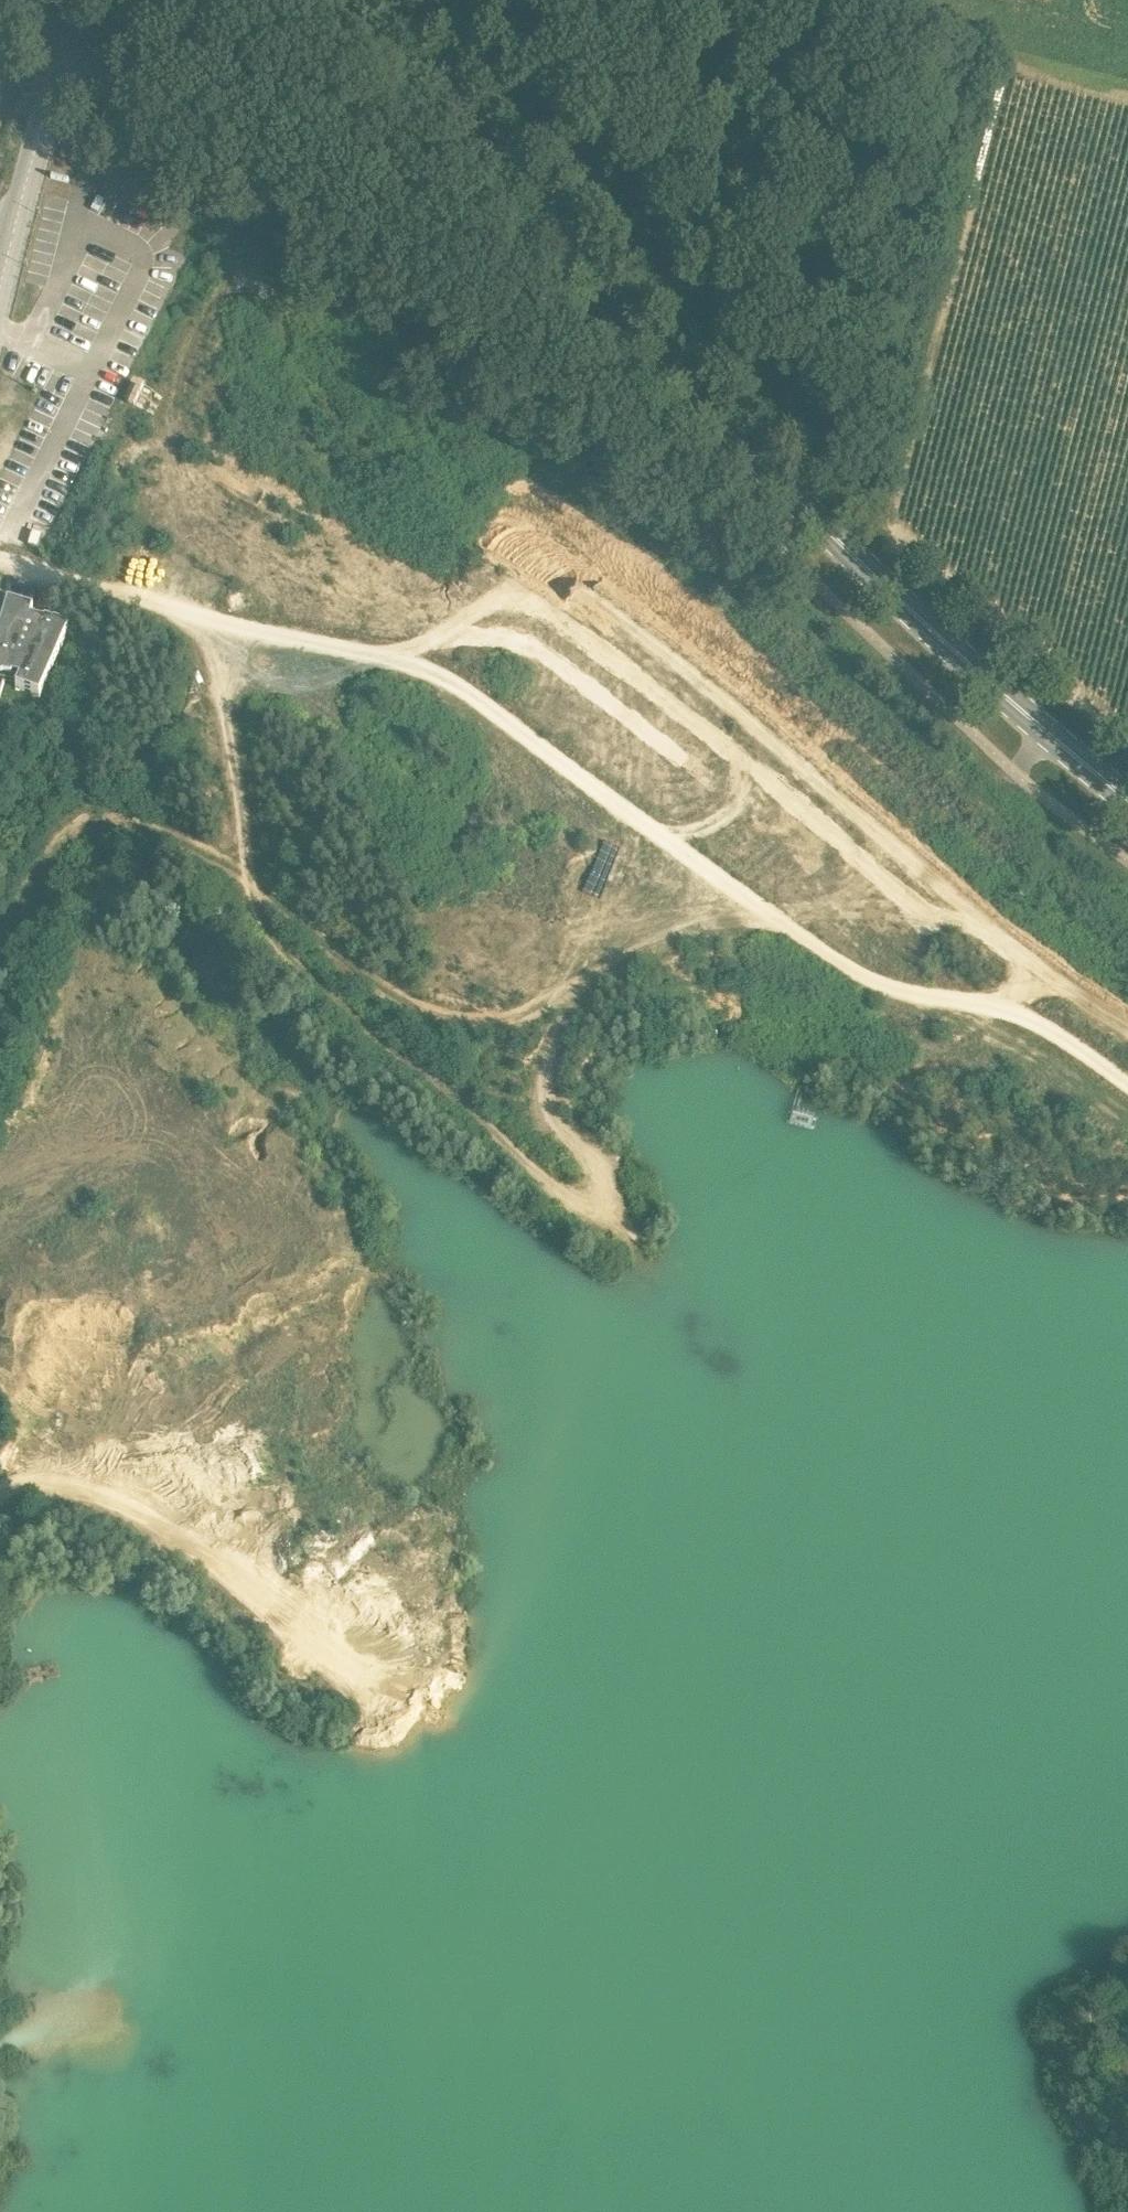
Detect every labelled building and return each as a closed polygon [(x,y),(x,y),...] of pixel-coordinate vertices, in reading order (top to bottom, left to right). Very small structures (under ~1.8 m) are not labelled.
[(62,627),(61,627),(62,626),(55,623),(54,624),(46,620),(45,622),(31,617),(34,608),(9,600),(0,629),(0,676),(3,677),(3,676),(19,680),(16,687),(40,698),(70,631),(62,627)]
